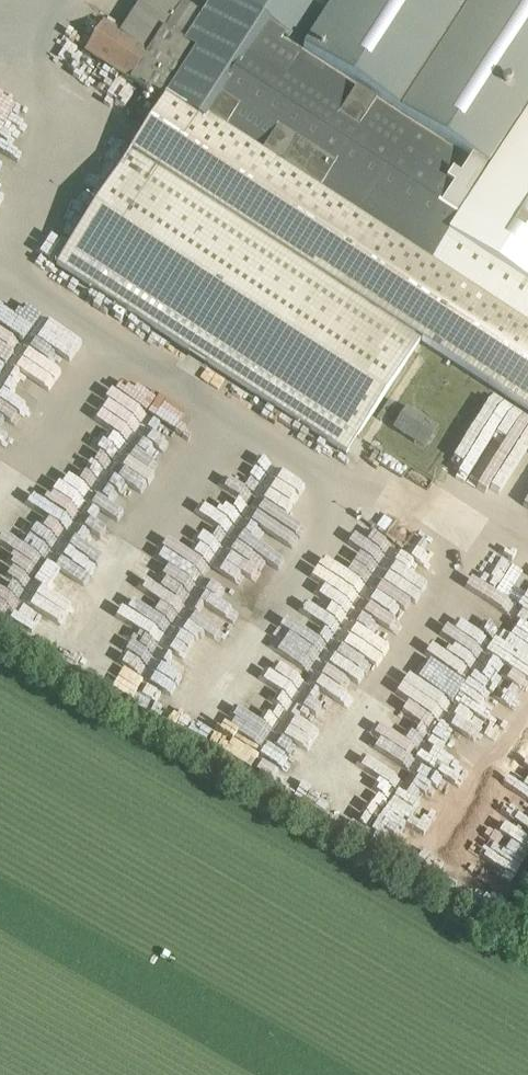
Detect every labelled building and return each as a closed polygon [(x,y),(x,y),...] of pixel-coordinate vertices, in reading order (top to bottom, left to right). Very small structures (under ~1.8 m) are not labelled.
[(342,463),(414,352),(527,427),(527,0),(213,0),(203,15),(180,0),(146,0),(123,35),(104,23),(87,51),(165,102),(51,273),(342,463)] [(6,165),(0,162),(15,137),(0,128),(0,175),(6,165)] [(11,402),(21,385),(41,396),(46,388),(41,385),(55,361),(40,352),(60,317),(28,300),(0,350),(0,396),(11,402)] [(131,434),(155,444),(165,421),(177,426),(186,403),(150,387),(141,410),(110,398),(101,419),(132,432),(131,434)] [(397,427),(425,445),(435,429),(407,410),(397,427)] [(3,433),(11,422),(0,415),(0,431),(3,433)] [(94,500),(119,511),(129,488),(115,482),(121,469),(123,471),(127,463),(110,456),(121,432),(85,416),(81,425),(88,428),(82,441),(100,449),(88,475),(102,481),(94,500)] [(133,532),(90,497),(82,485),(55,464),(47,474),(58,482),(71,503),(43,538),(36,542),(16,526),(8,536),(32,554),(11,580),(28,607),(3,587),(0,591),(0,596),(11,605),(19,600),(32,611),(50,588),(35,565),(43,559),(52,548),(56,553),(47,565),(65,579),(88,564),(107,540),(119,550),(133,532)] [(199,528),(213,509),(200,499),(186,519),(199,528)] [(501,669),(523,634),(501,621),(514,600),(493,587),(480,607),(462,596),(435,638),(480,667),(485,659),(501,669)] [(289,609),(332,633),(344,613),(300,589),(289,609)] [(322,667),(361,691),(383,656),(360,643),(374,621),(357,611),(322,667)] [(250,713),(309,742),(325,710),(292,693),(305,667),(294,661),(295,658),(263,642),(254,661),(272,669),(250,713)] [(390,750),(347,812),(400,849),(430,806),(404,787),(412,776),(433,791),(453,762),(444,756),(461,733),(442,720),(471,680),(461,673),(447,694),(435,686),(405,729),(420,740),(405,760),(390,750)] [(306,695),(320,703),(331,685),(317,676),(306,695)] [(206,744),(272,774),(281,755),(272,751),(273,747),(217,721),(206,744)]
